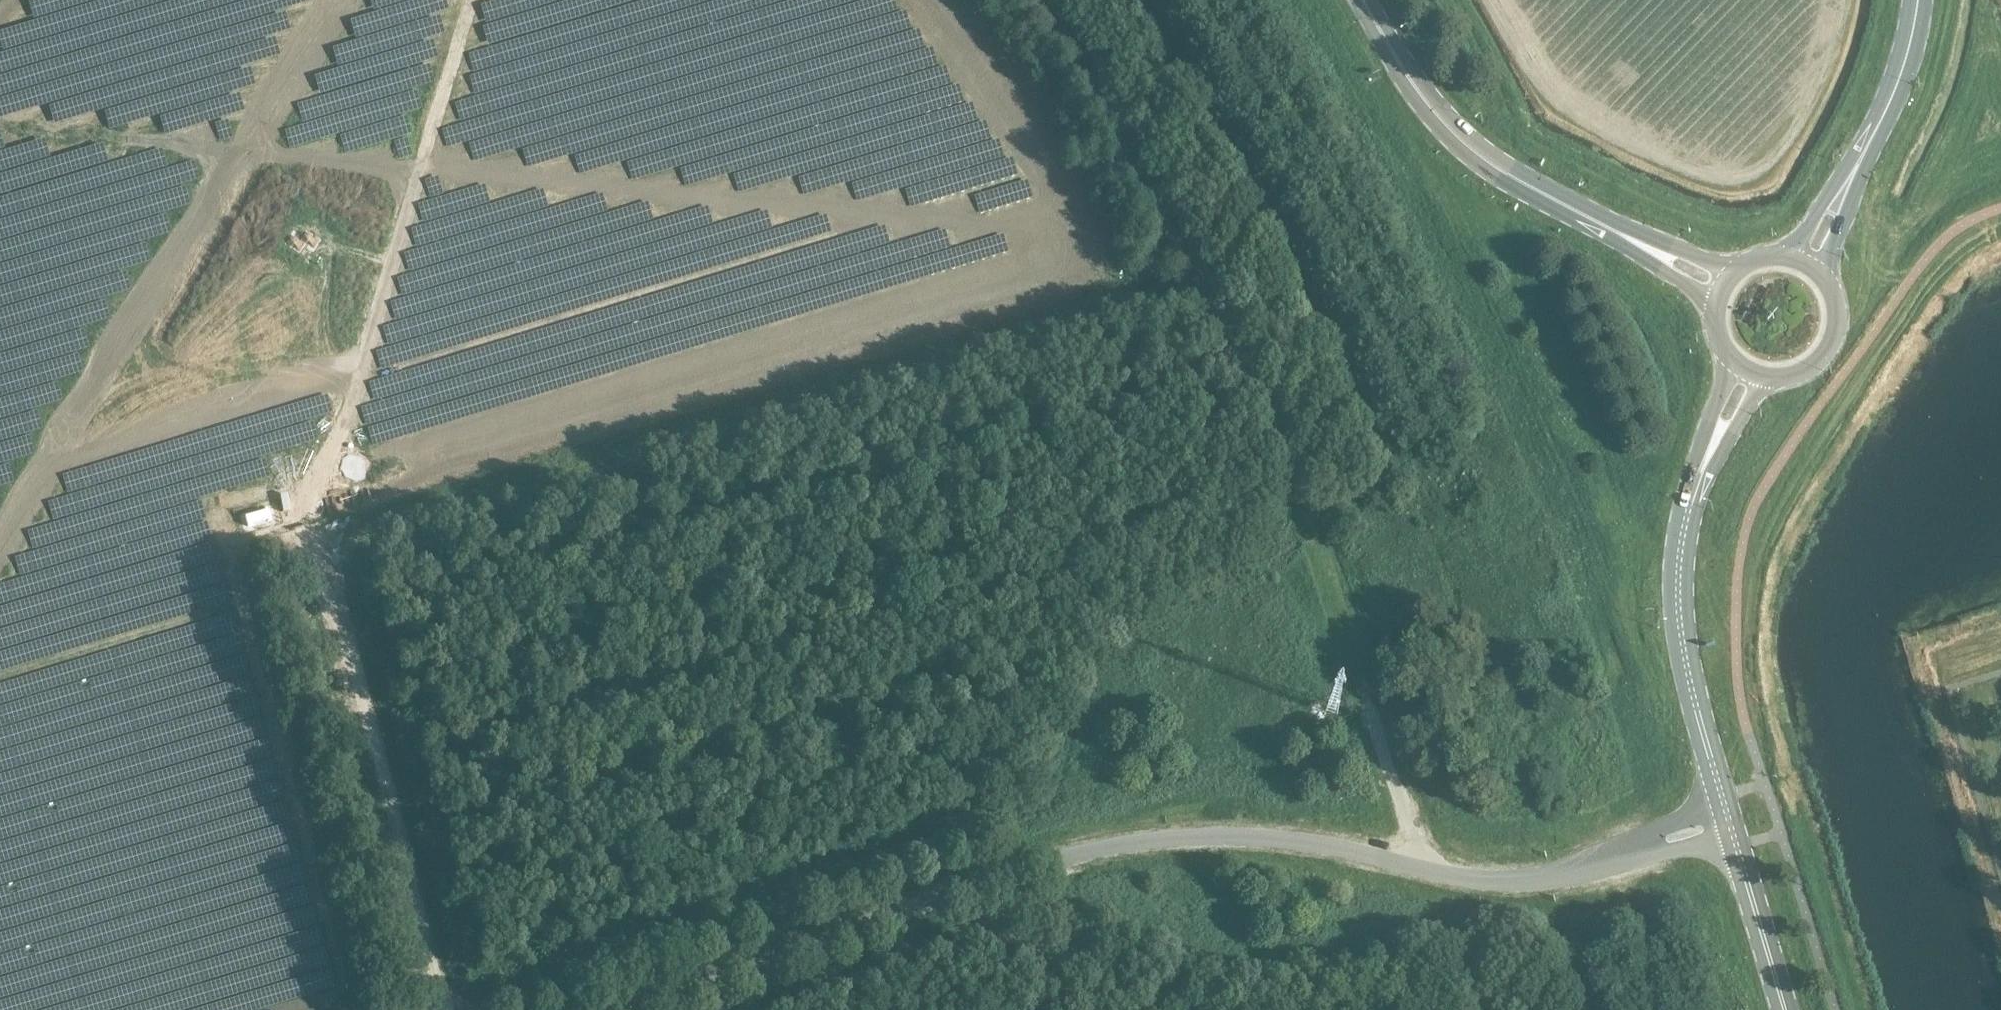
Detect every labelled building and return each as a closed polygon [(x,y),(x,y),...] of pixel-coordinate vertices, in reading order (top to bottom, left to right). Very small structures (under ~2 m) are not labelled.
[(266,519),(250,524),(254,536),(270,531),(266,519)]
